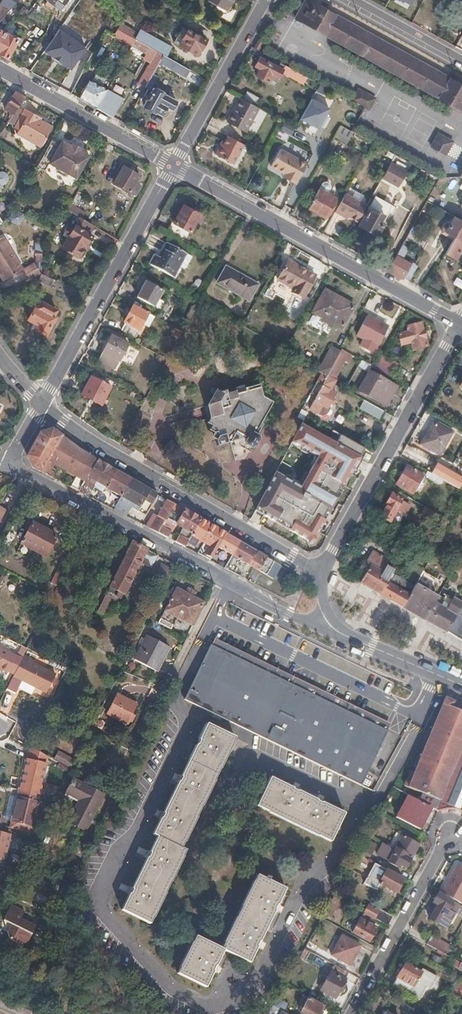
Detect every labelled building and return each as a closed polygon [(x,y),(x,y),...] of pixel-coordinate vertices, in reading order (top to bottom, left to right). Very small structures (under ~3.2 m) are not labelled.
[(16,0),(0,0),(0,3),(9,8),(16,0)] [(68,0),(47,0),(60,10),(68,0)] [(376,39),(316,5),(307,0),(304,0),(294,19),(343,47),(387,72),(416,88),(457,111),(461,114),(461,87),(424,66),(376,39)] [(9,8),(0,3),(0,18),(9,8)] [(169,47),(139,30),(140,28),(132,24),(129,28),(119,23),(116,28),(134,38),(148,46),(150,48),(162,54),(164,55),(169,47)] [(199,49),(205,39),(181,26),(171,44),(193,56),(198,48),(199,49)] [(134,38),(116,28),(112,35),(131,45),(134,38)] [(16,39),(11,37),(0,31),(0,54),(6,57),(9,51),(16,39)] [(81,50),(55,32),(40,53),(66,71),(81,50)] [(145,53),(148,46),(134,38),(131,45),(145,53)] [(286,68),(293,54),(278,45),(271,59),(275,61),(281,65),(286,68)] [(158,62),(162,54),(150,48),(147,54),(145,58),(150,60),(137,84),(143,87),(148,79),(158,62)] [(176,62),(164,55),(162,54),(158,62),(185,78),(190,70),(176,62)] [(272,67),(275,61),(271,59),(262,54),(259,60),(272,67)] [(263,82),(272,67),(259,60),(257,58),(251,67),(257,70),(253,77),(254,77),(263,82)] [(278,70),(281,65),(275,61),(272,67),(278,70)] [(294,72),(286,68),(281,65),(278,70),(287,75),(289,73),(291,73),(291,72),(294,73),(294,72)] [(96,108),(106,89),(88,79),(77,97),(96,108)] [(175,101),(152,88),(142,104),(160,114),(165,105),(171,109),(175,101)] [(111,116),(121,97),(106,89),(96,108),(111,116)] [(366,109),(372,98),(357,89),(350,100),(366,109)] [(13,110),(23,96),(14,91),(7,101),(3,107),(9,111),(7,114),(8,114),(5,118),(7,119),(13,110)] [(243,132),(256,108),(237,98),(224,122),(243,132)] [(329,109),(311,99),(300,119),(318,129),(329,109)] [(49,126),(38,119),(32,116),(33,114),(22,107),(11,127),(15,129),(13,133),(29,142),(37,146),(49,126)] [(345,148),(353,134),(348,131),(338,125),(330,139),(345,148)] [(443,155),(450,142),(435,134),(428,147),(443,155)] [(227,163),(238,144),(222,135),(219,141),(215,147),(213,146),(209,153),(227,163)] [(73,177),(86,154),(78,149),(79,147),(69,141),(68,144),(60,139),(57,143),(49,139),(38,157),(34,164),(33,165),(41,170),(45,162),(54,167),(55,172),(59,174),(64,172),(73,177)] [(293,184),(305,164),(294,158),(278,149),(269,165),(282,173),(287,176),(285,179),(293,184)] [(132,181),(136,174),(121,165),(111,181),(132,193),(137,184),(132,181)] [(382,193),(392,175),(384,171),(374,189),(382,193)] [(321,217),(332,198),(316,189),(306,208),(321,217)] [(356,221),(365,205),(343,193),(332,212),(339,216),(341,213),(346,216),(356,221)] [(83,211),(68,203),(64,209),(77,217),(79,218),(83,211)] [(183,239),(197,214),(181,204),(167,229),(183,239)] [(377,223),(381,214),(367,206),(356,225),(374,235),(380,225),(377,223)] [(87,242),(90,236),(89,236),(90,234),(86,232),(91,225),(79,218),(77,217),(60,246),(77,256),(85,241),(87,242)] [(452,238),(461,221),(452,217),(443,234),(452,238)] [(461,221),(452,238),(461,243),(461,222),(461,221)] [(2,236),(0,237),(0,278),(1,281),(21,269),(2,236)] [(459,247),(461,248),(461,243),(452,238),(443,253),(452,259),(459,247)] [(400,259),(406,248),(408,243),(403,240),(394,256),(400,259)] [(176,266),(184,253),(166,243),(158,257),(153,254),(147,264),(170,277),(176,266)] [(189,256),(184,253),(176,266),(182,269),(189,256)] [(409,265),(400,259),(394,256),(386,270),(401,279),(402,278),(409,265)] [(33,262),(22,268),(29,279),(39,273),(33,262)] [(308,285),(314,275),(301,268),(289,262),(286,269),(282,267),(275,280),(291,289),(290,291),(301,298),(308,285)] [(410,263),(409,265),(402,278),(407,281),(415,266),(410,263)] [(256,284),(241,276),(224,267),(215,283),(230,292),(248,301),(256,284)] [(49,286),(52,278),(40,273),(36,280),(49,286)] [(152,307),(162,290),(145,280),(136,298),(152,307)] [(339,329),(351,306),(323,290),(318,299),(310,312),(321,318),(319,321),(328,326),(329,323),(339,329)] [(44,334),(54,316),(52,315),(54,310),(39,301),(37,306),(33,304),(25,319),(35,324),(33,329),(44,334)] [(141,324),(143,320),(147,313),(131,304),(121,322),(123,323),(119,331),(133,338),(141,324)] [(207,317),(198,312),(193,321),(203,326),(207,317)] [(153,317),(147,313),(141,324),(147,327),(153,317)] [(376,346),(387,328),(365,316),(355,335),(361,338),(376,346)] [(426,347),(419,323),(405,326),(406,332),(397,336),(400,347),(410,344),(412,351),(426,347)] [(172,347),(180,332),(173,328),(169,336),(173,338),(169,345),(172,347)] [(115,372),(129,346),(124,344),(124,342),(120,340),(119,341),(108,335),(98,353),(100,354),(96,361),(115,372)] [(376,346),(361,338),(358,344),(372,353),(376,346)] [(329,369),(335,358),(338,352),(329,348),(321,364),(329,369)] [(341,360),(345,353),(340,350),(338,352),(335,358),(341,360)] [(397,363),(381,354),(373,368),(389,377),(397,363)] [(335,379),(344,363),(341,360),(335,358),(329,369),(327,374),(321,385),(308,409),(316,415),(320,407),(325,410),(328,404),(331,399),(334,393),(329,391),(333,382),(335,383),(337,379),(335,379)] [(329,369),(321,364),(318,368),(321,370),(327,374),(329,369)] [(395,387),(381,379),(367,372),(357,391),(366,396),(368,392),(386,402),(395,387)] [(99,406),(109,388),(89,377),(79,395),(99,406)] [(254,437),(272,401),(262,395),(260,383),(226,390),(224,386),(212,389),(205,403),(208,415),(205,421),(210,424),(207,427),(211,431),(209,436),(215,439),(217,445),(227,441),(233,459),(243,460),(250,449),(253,447),(256,441),(256,438),(254,437)] [(386,402),(368,392),(366,396),(384,406),(386,402)] [(384,412),(363,401),(358,408),(380,420),(384,412)] [(438,454),(449,433),(431,423),(420,444),(438,454)] [(273,475),(250,521),(308,553),(320,549),(366,464),(363,462),(367,453),(340,438),(336,446),(302,425),(293,447),(318,462),(302,490),(273,475)] [(95,460),(82,452),(74,447),(64,439),(50,429),(37,433),(26,455),(31,468),(39,471),(51,450),(79,465),(88,471),(95,460)] [(114,471),(95,460),(88,471),(80,485),(77,491),(86,496),(91,487),(100,492),(104,488),(114,471)] [(429,473),(407,461),(394,485),(410,494),(420,476),(423,475),(424,478),(436,485),(439,484),(441,480),(429,473)] [(450,473),(434,464),(429,473),(441,480),(445,482),(450,473)] [(80,485),(88,471),(79,465),(71,480),(80,485)] [(118,497),(128,479),(114,471),(104,488),(112,493),(118,497)] [(138,508),(144,497),(152,502),(155,495),(128,479),(118,497),(117,499),(124,502),(125,501),(138,508)] [(405,515),(410,506),(390,495),(384,505),(386,506),(379,518),(390,524),(395,515),(393,513),(394,510),(405,515)] [(161,523),(169,511),(171,508),(173,505),(165,500),(159,510),(152,521),(148,528),(156,533),(159,526),(161,523)] [(141,513),(126,505),(125,507),(117,502),(113,510),(125,516),(135,522),(141,513)] [(181,514),(171,508),(169,511),(175,515),(179,517),(181,514)] [(198,519),(183,510),(181,514),(179,517),(175,524),(175,525),(178,527),(177,529),(180,531),(182,529),(190,533),(198,519)] [(171,522),(175,515),(169,511),(161,523),(168,527),(171,522)] [(200,545),(211,527),(198,519),(190,533),(190,534),(187,539),(186,542),(195,547),(197,543),(200,545)] [(43,556),(54,534),(30,522),(19,543),(43,556)] [(166,538),(169,532),(159,526),(156,533),(166,538)] [(214,549),(223,534),(211,527),(200,545),(205,548),(207,545),(214,549)] [(231,556),(239,542),(232,539),(223,534),(214,549),(213,551),(216,553),(219,549),(231,556)] [(186,542),(187,539),(180,536),(180,537),(176,536),(173,542),(183,547),(186,542)] [(122,593),(134,570),(142,553),(150,557),(152,553),(129,541),(119,564),(107,589),(111,592),(113,588),(117,590),(115,595),(118,597),(121,592),(122,593)] [(246,564),(253,551),(239,542),(231,556),(246,564)] [(377,579),(380,573),(388,559),(371,549),(363,563),(361,562),(352,579),(371,589),(377,579)] [(281,566),(263,556),(253,551),(246,564),(264,574),(274,578),(281,566)] [(54,586),(67,560),(61,557),(48,583),(54,586)] [(414,581),(422,567),(411,561),(404,575),(414,581)] [(161,587),(169,571),(160,566),(152,582),(161,587)] [(384,583),(387,577),(380,573),(377,579),(384,583)] [(439,591),(441,586),(419,574),(414,584),(413,585),(435,598),(439,591)] [(401,607),(412,587),(394,576),(392,580),(388,585),(384,583),(378,594),(386,599),(401,607)] [(378,594),(384,583),(377,579),(371,589),(378,594)] [(432,603),(435,598),(413,585),(412,587),(401,607),(423,619),(432,603)] [(194,618),(202,601),(186,593),(174,587),(173,590),(170,589),(166,597),(169,598),(162,610),(157,621),(170,628),(175,617),(190,625),(194,618)] [(438,606),(445,594),(439,591),(435,598),(432,603),(438,606)] [(105,603),(108,596),(103,593),(98,603),(94,611),(100,614),(105,603)] [(445,632),(455,613),(461,603),(445,594),(438,606),(432,603),(423,619),(445,632)] [(455,613),(445,632),(461,642),(461,602),(461,603),(461,602),(461,603),(455,613)] [(155,670),(160,660),(167,647),(154,641),(145,636),(140,648),(134,659),(142,663),(155,670)] [(21,657),(26,648),(25,647),(22,646),(18,655),(21,657)] [(376,727),(365,721),(335,707),(331,705),(310,694),(283,681),(242,662),(209,646),(206,651),(200,664),(193,677),(188,688),(182,700),(189,703),(203,710),(217,717),(230,723),(246,731),(253,734),(259,737),(273,744),(294,754),(317,765),(338,775),(358,784),(361,778),(372,756),(384,731),(376,727)] [(18,655),(8,651),(0,647),(0,669),(6,672),(7,670),(8,667),(14,670),(15,669),(21,657),(18,655)] [(53,673),(39,666),(21,657),(15,669),(20,672),(17,678),(27,682),(44,691),(53,673)] [(125,725),(136,705),(116,695),(105,715),(125,725)] [(461,742),(461,705),(457,703),(444,698),(434,722),(428,737),(425,736),(425,737),(423,737),(422,740),(421,739),(420,743),(421,743),(424,745),(423,747),(420,756),(415,768),(413,771),(409,769),(404,779),(402,784),(421,792),(437,800),(440,794),(448,774),(456,755),(461,742)] [(199,810),(206,794),(213,779),(219,766),(220,766),(226,755),(225,754),(233,738),(217,731),(204,725),(200,733),(198,738),(191,752),(186,763),(181,774),(174,786),(169,797),(163,809),(157,822),(151,833),(156,836),(149,849),(143,862),(136,875),(130,888),(127,895),(125,899),(119,909),(126,913),(137,918),(148,923),(153,913),(157,906),(163,893),(168,884),(173,873),(177,865),(182,856),(185,849),(181,847),(184,840),(191,826),(199,810)] [(456,755),(448,774),(440,794),(437,800),(435,805),(419,797),(418,800),(426,805),(436,810),(439,808),(442,807),(446,807),(452,807),(457,809),(460,811),(461,812),(461,742),(456,755)] [(40,779),(44,763),(45,755),(28,745),(27,749),(26,757),(21,776),(20,783),(25,784),(24,790),(37,793),(40,779)] [(102,795),(89,788),(70,778),(63,792),(78,799),(66,821),(73,824),(83,830),(92,814),(102,795)] [(333,809),(317,801),(301,794),(288,788),(273,781),(269,779),(267,783),(261,795),(256,806),(262,809),(277,817),(290,823),(303,829),(316,836),(328,841),(334,830),(342,814),(333,809)] [(54,796),(56,786),(47,784),(46,788),(44,787),(43,794),(54,796)] [(30,825),(34,806),(37,793),(24,790),(19,788),(17,795),(15,795),(12,809),(10,820),(20,823),(30,825)] [(390,803),(395,797),(388,793),(384,800),(390,803)] [(415,827),(426,805),(418,800),(409,795),(398,817),(415,827)] [(20,823),(10,820),(8,828),(34,834),(39,826),(30,825),(20,823)] [(410,860),(418,844),(402,835),(395,849),(389,846),(387,848),(382,845),(377,854),(385,858),(386,856),(389,858),(388,861),(398,866),(399,864),(405,867),(406,865),(408,866),(411,861),(410,860)] [(369,858),(376,844),(371,841),(370,843),(367,842),(368,841),(363,838),(356,851),(369,858)] [(17,849),(19,842),(10,840),(9,847),(17,849)] [(395,889),(402,876),(374,861),(364,881),(377,887),(380,881),(395,889)] [(457,863),(453,869),(450,875),(447,881),(444,886),(441,891),(447,894),(461,902),(461,866),(457,863)] [(354,875),(357,869),(352,866),(348,872),(354,875)] [(210,977),(216,964),(222,951),(226,953),(236,958),(247,964),(255,949),(261,936),(266,926),(271,916),(276,904),(283,890),(278,887),(266,881),(267,879),(264,877),(263,880),(255,876),(251,885),(240,907),(233,921),(225,938),(219,950),(212,946),(205,943),(194,937),(189,947),(182,961),(175,975),(183,978),(193,984),(204,989),(210,977)] [(450,911),(448,909),(452,901),(437,893),(433,902),(437,904),(429,919),(445,928),(449,920),(446,918),(450,911)] [(333,910),(340,899),(332,895),(326,906),(333,910)] [(24,942),(30,930),(33,925),(19,918),(22,912),(8,905),(4,913),(2,917),(10,921),(4,931),(6,938),(17,944),(24,942)] [(388,925),(394,915),(379,908),(374,918),(375,919),(388,925)] [(36,919),(22,912),(19,918),(33,925),(36,919)] [(368,940),(375,926),(372,924),(375,919),(374,918),(362,912),(352,932),(368,940)] [(349,965),(360,946),(341,936),(331,955),(349,965)] [(445,954),(450,945),(436,937),(431,946),(445,954)] [(303,959),(308,950),(303,948),(298,957),(303,959)] [(430,988),(437,977),(423,969),(421,973),(405,964),(392,985),(417,998),(419,1000),(422,995),(426,986),(430,988)] [(335,996),(344,978),(331,971),(321,989),(335,996)] [(461,981),(461,978),(456,975),(454,979),(459,983),(461,981)] [(284,1012),(288,1004),(276,997),(272,1005),(281,1010),(284,1012)] [(323,1006),(308,998),(300,1012),(304,1013),(321,1013),(319,1012),(323,1006)] [(428,1004),(420,1000),(416,1006),(424,1010),(428,1004)]
